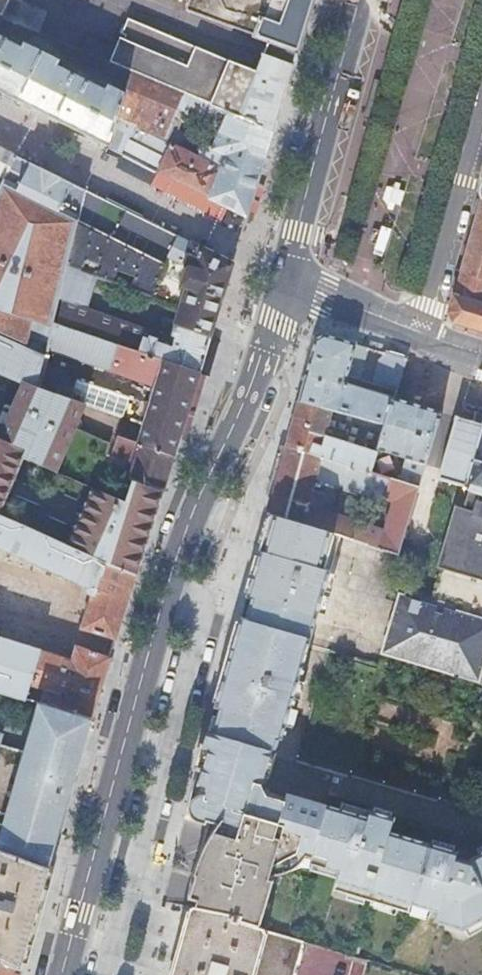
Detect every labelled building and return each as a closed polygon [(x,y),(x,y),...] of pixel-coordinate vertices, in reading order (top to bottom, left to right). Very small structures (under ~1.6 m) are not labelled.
[(31,29),(37,32),(45,13),(19,0),(0,0),(0,16),(31,29)] [(185,4),(185,7),(186,9),(266,38),(297,49),(312,0),(186,0),(185,4)] [(31,29),(0,16),(0,24),(28,37),(31,29)] [(109,147),(121,107),(125,95),(109,87),(106,92),(72,75),(74,70),(24,45),(22,50),(4,41),(4,39),(0,37),(0,92),(109,147)] [(109,62),(119,67),(132,72),(272,131),(287,83),(256,71),(228,61),(220,79),(119,37),(109,62)] [(290,72),(297,49),(266,38),(259,60),(256,71),(287,83),(290,72)] [(76,48),(65,44),(61,53),(114,77),(119,67),(109,62),(76,48)] [(135,126),(121,153),(246,216),(272,131),(132,72),(125,95),(121,107),(133,112),(135,126)] [(121,107),(109,147),(121,153),(135,126),(133,112),(121,107)] [(17,157),(18,156),(0,147),(0,178),(6,181),(17,157)] [(17,157),(6,181),(0,192),(0,333),(29,346),(34,319),(53,325),(54,321),(60,298),(66,268),(86,191),(17,157)] [(178,237),(86,191),(66,268),(81,273),(85,262),(102,268),(97,279),(112,285),(117,274),(134,280),(130,291),(155,300),(163,281),(165,273),(168,258),(178,237)] [(480,199),(465,255),(449,312),(454,322),(481,331),(481,200),(480,199)] [(233,264),(178,237),(168,258),(182,264),(187,265),(185,274),(182,284),(184,289),(187,289),(180,309),(178,316),(175,323),(212,335),(215,326),(227,283),(233,264)] [(81,273),(66,268),(60,298),(88,308),(96,279),(81,273)] [(155,300),(180,309),(187,289),(184,289),(175,285),(177,277),(165,273),(163,281),(155,300)] [(146,327),(88,308),(60,298),(54,321),(139,350),(144,334),(146,327)] [(139,350),(54,321),(53,325),(50,351),(155,387),(164,358),(139,350)] [(144,334),(139,350),(164,358),(201,370),(206,354),(212,335),(175,323),(169,342),(144,334)] [(45,354),(29,346),(0,333),(0,372),(22,382),(37,387),(45,354)] [(394,397),(396,390),(378,385),(365,381),(374,348),(321,334),(315,339),(312,350),(297,401),(332,408),(386,420),(392,398),(393,398),(394,397)] [(396,390),(399,379),(405,360),(406,357),(386,352),(385,354),(385,357),(384,362),(379,379),(378,385),(396,390)] [(201,370),(164,358),(155,387),(140,433),(138,442),(175,456),(178,447),(188,410),(201,370)] [(22,382),(8,413),(0,431),(0,438),(26,448),(23,455),(58,471),(87,405),(82,403),(37,387),(22,382)] [(418,404),(394,397),(393,398),(392,398),(386,420),(377,449),(425,463),(441,411),(418,404)] [(285,445),(370,472),(376,452),(328,438),(330,432),(325,430),(332,408),(297,401),(289,430),(285,445)] [(377,449),(386,420),(332,408),(325,430),(330,432),(328,438),(376,452),(377,449)] [(456,416),(437,479),(469,488),(463,508),(455,506),(437,567),(442,568),(430,606),(481,624),(481,424),(476,422),(456,416)] [(133,478),(164,488),(170,471),(175,456),(138,442),(119,435),(112,455),(134,463),(129,477),(133,478)] [(23,455),(26,448),(0,438),(0,512),(23,455)] [(370,472),(285,445),(277,475),(275,480),(274,486),(266,513),(271,514),(340,535),(397,553),(408,517),(412,506),(418,486),(399,481),(383,529),(322,510),(320,515),(316,514),(322,493),(311,489),(315,478),(383,500),(390,478),(370,472)] [(94,485),(69,545),(137,576),(152,527),(164,488),(133,478),(125,498),(94,485)] [(390,478),(383,500),(388,502),(396,480),(390,478)] [(95,588),(83,628),(118,638),(120,630),(137,576),(69,545),(0,514),(0,546),(95,588)] [(260,549),(251,582),(283,592),(320,603),(336,549),(340,535),(271,514),(267,528),(263,539),(260,549)] [(242,740),(276,750),(279,738),(282,739),(285,725),(290,709),(290,708),(293,698),(298,681),(320,603),(283,592),(251,582),(243,610),(230,657),(214,713),(209,730),(242,740)] [(481,664),(481,624),(430,606),(400,596),(395,611),(392,615),(390,618),(388,622),(387,624),(387,626),(387,629),(387,630),(387,632),(387,633),(387,634),(388,636),(383,652),(477,681),(481,664)] [(112,657),(77,646),(72,660),(0,638),(0,691),(27,699),(39,703),(93,719),(112,657)] [(305,683),(298,681),(293,698),(300,700),(305,683)] [(87,738),(93,719),(39,703),(33,722),(87,738)] [(298,710),(290,708),(290,709),(285,725),(293,727),(298,710)] [(69,764),(78,767),(84,750),(87,738),(33,722),(30,733),(25,751),(49,758),(47,765),(67,771),(69,764)] [(224,817),(239,821),(266,830),(277,834),(481,898),(481,855),(478,854),(462,862),(455,860),(457,851),(428,843),(421,841),(390,832),(392,825),(377,819),(377,820),(340,809),(305,799),(261,785),(267,768),(271,751),(275,752),(276,750),(242,740),(209,730),(204,749),(195,782),(188,808),(224,817)] [(78,767),(69,764),(67,771),(47,765),(49,758),(25,751),(0,744),(0,814),(6,816),(2,827),(57,844),(73,785),(77,772),(78,767)] [(361,814),(377,819),(379,813),(391,816),(392,811),(375,806),(373,811),(343,802),(341,806),(361,813),(361,814)] [(377,820),(377,819),(361,814),(361,813),(341,806),(340,809),(377,820)] [(188,808),(185,818),(186,818),(206,823),(208,818),(211,819),(209,824),(203,844),(194,875),(205,879),(196,909),(197,909),(241,918),(240,923),(259,928),(277,866),(297,855),(311,859),(310,864),(313,865),(339,873),(336,881),(334,891),(377,903),(380,893),(390,896),(408,901),(426,906),(438,910),(436,918),(464,926),(481,916),(481,910),(480,907),(481,906),(481,898),(277,834),(266,830),(239,821),(224,817),(188,808)] [(377,819),(392,825),(394,817),(391,816),(379,813),(377,819)] [(7,854),(49,869),(50,869),(53,859),(57,844),(2,827),(0,835),(0,851),(7,854)] [(19,970),(28,940),(45,882),(49,869),(7,854),(0,851),(0,962),(19,970)] [(311,873),(336,881),(339,873),(313,865),(311,873)] [(406,908),(408,901),(390,896),(388,903),(406,908)] [(424,914),(426,906),(408,901),(406,908),(424,914)] [(178,974),(295,974),(304,942),(259,928),(240,923),(241,918),(197,909),(190,933),(183,957),(178,974)] [(19,970),(0,962),(0,974),(18,974),(19,970)]
